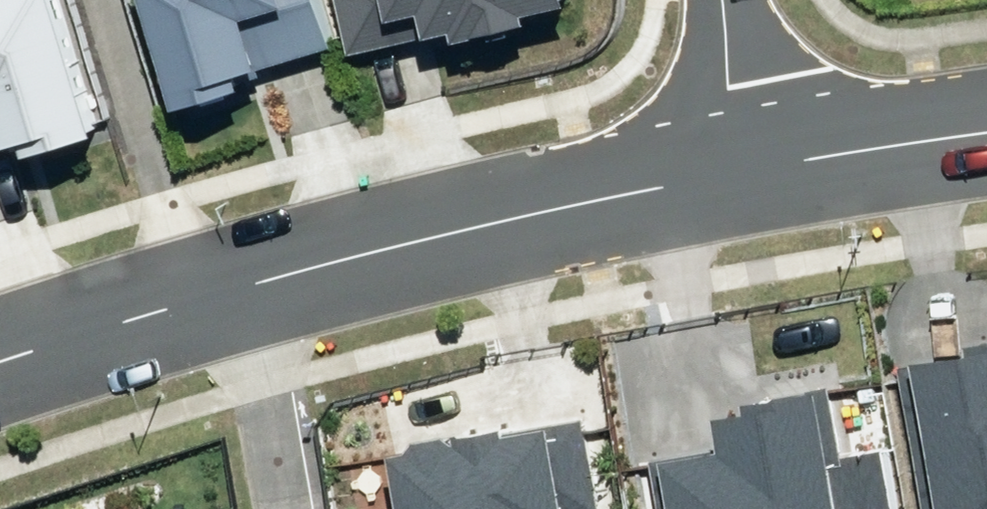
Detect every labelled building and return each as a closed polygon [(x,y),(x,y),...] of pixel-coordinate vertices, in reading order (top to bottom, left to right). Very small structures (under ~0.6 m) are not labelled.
[(69,0),(0,0),(0,135),(35,126),(38,138),(103,120),(69,0)] [(323,0),(163,0),(189,91),(253,72),(249,59),(333,35),(323,0)] [(362,44),(465,19),(467,28),(540,11),(538,2),(545,0),(351,0),(362,44)] [(906,358),(933,508),(986,508),(986,343),(906,358)] [(657,454),(665,508),(851,508),(851,506),(895,499),(885,439),(839,446),(830,388),(727,404),(733,442),(657,454)] [(590,403),(403,432),(415,508),(588,508),(587,500),(605,498),(590,403)]
